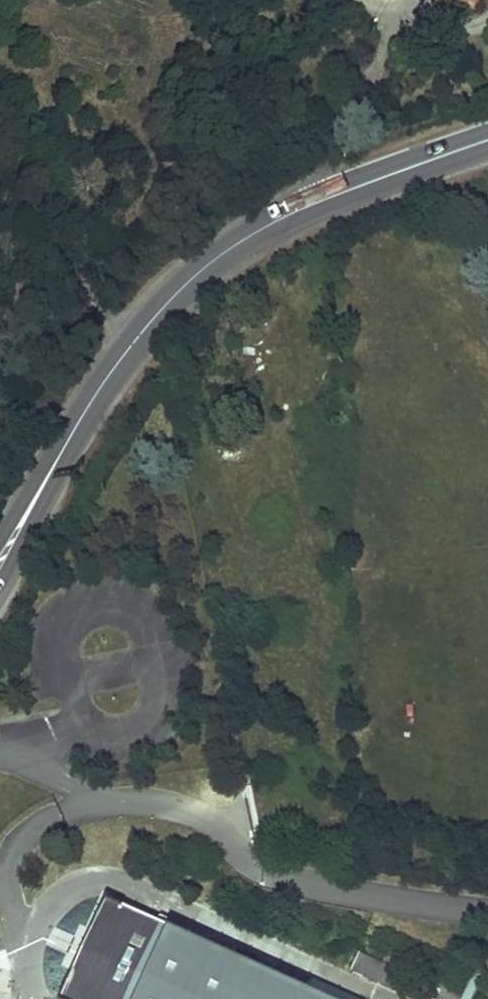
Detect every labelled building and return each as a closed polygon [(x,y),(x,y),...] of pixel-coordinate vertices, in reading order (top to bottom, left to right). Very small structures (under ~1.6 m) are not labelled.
[(109,901),(65,998),(328,998),(109,901)] [(361,954),(354,969),(378,980),(385,965),(361,954)] [(378,980),(421,998),(424,998),(430,985),(385,965),(378,980)]
